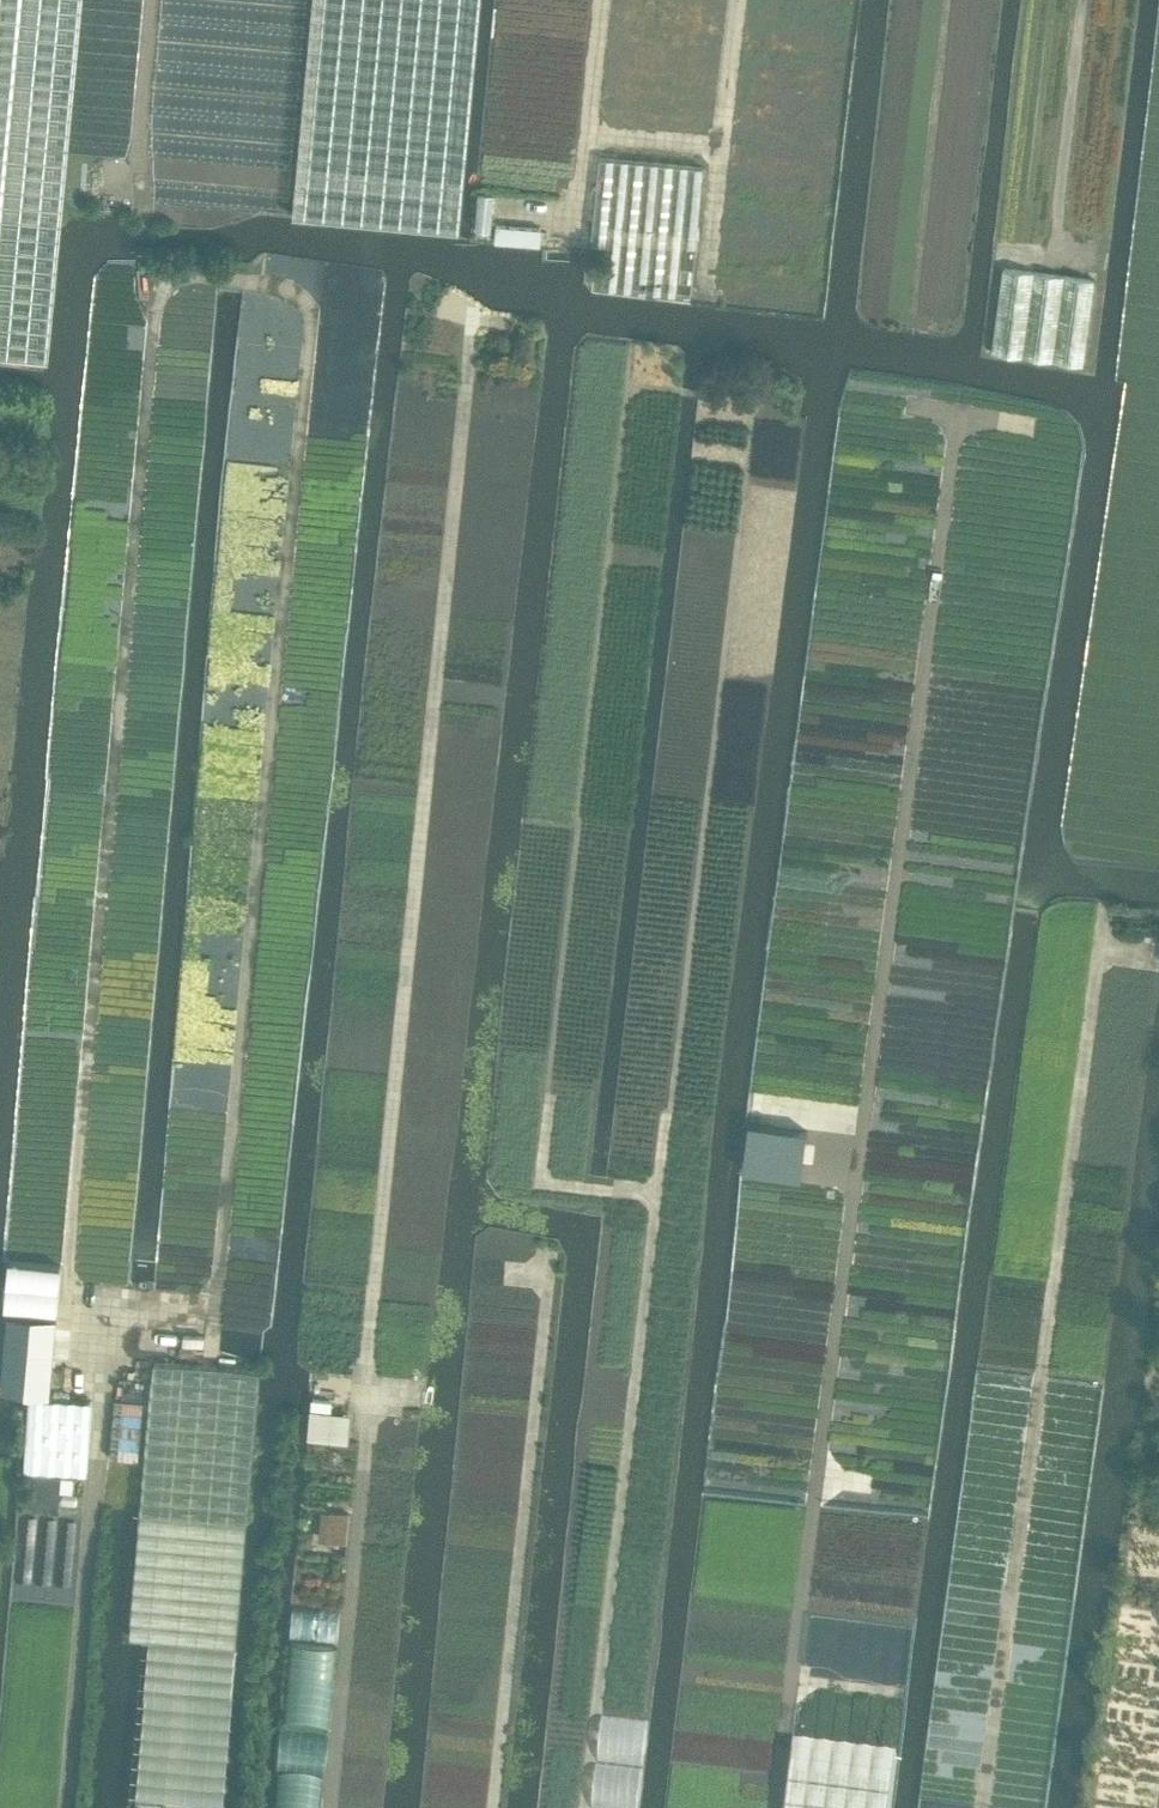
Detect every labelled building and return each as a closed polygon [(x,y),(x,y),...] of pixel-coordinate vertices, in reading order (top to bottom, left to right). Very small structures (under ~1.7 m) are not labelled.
[(45,360),(79,0),(0,0),(0,356),(45,360)] [(293,216),(459,231),(480,0),(314,0),(293,216)] [(692,296),(704,168),(600,158),(591,253),(606,255),(603,287),(692,296)] [(494,196),(480,194),(476,232),(490,233),(494,196)] [(540,229),(496,226),(495,243),(539,246),(540,229)] [(1083,365),(1095,281),(1004,268),(992,352),(1083,365)] [(749,1123),(743,1170),(801,1178),(808,1131),(749,1123)] [(10,1261),(6,1308),(58,1312),(62,1266),(10,1261)] [(9,1314),(2,1390),(39,1393),(48,1394),(50,1394),(56,1318),(9,1314)] [(131,1639),(232,1648),(237,1648),(261,1373),(155,1363),(131,1639)] [(29,1397),(24,1470),(85,1474),(91,1401),(29,1397)] [(35,1475),(32,1509),(59,1511),(61,1490),(73,1491),(74,1478),(35,1475)] [(330,1512),(327,1542),(347,1544),(349,1514),(330,1512)] [(786,1807),(890,1807),(897,1759),(794,1746),(786,1807)]
